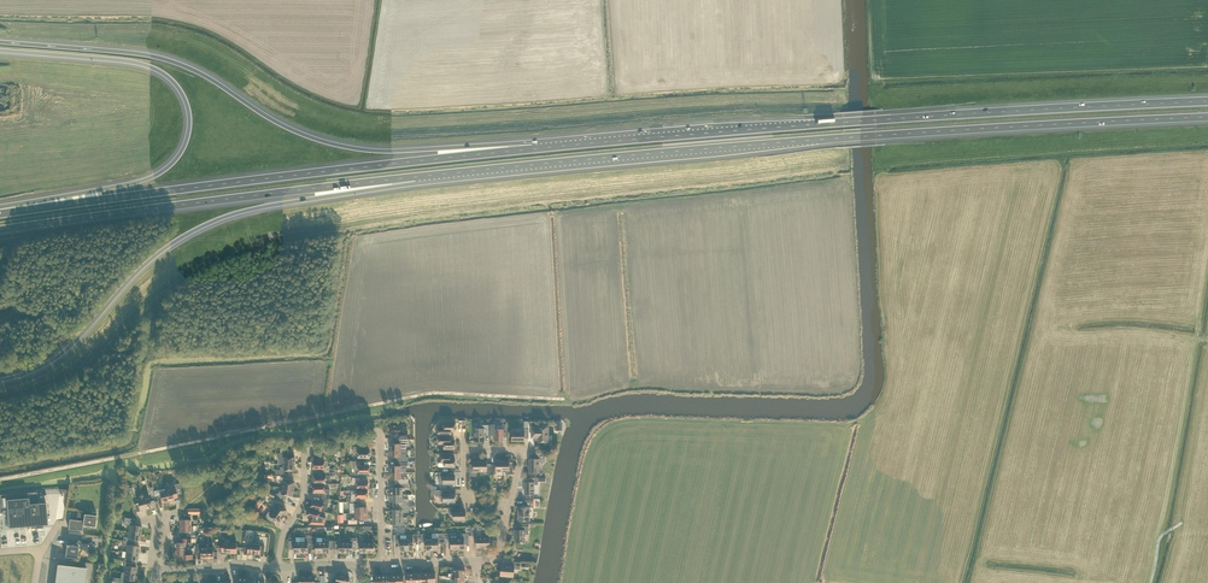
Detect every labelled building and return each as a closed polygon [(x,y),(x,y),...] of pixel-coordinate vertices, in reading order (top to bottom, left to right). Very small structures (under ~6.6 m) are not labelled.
[(398,423),(393,423),(393,425),(390,425),(390,434),(399,434),(399,438),(408,438),(408,431),(404,431),(404,425),(398,425),(398,423)] [(455,423),(444,423),(444,428),(438,428),(438,435),(451,435),(451,431),(455,431),(455,430),(456,429),(456,425),(455,425),(455,423)] [(506,431),(506,424),(502,424),(502,429),(496,429),(496,425),(490,425),(490,436),(495,436),(495,441),(502,441),(502,431),(506,431)] [(489,436),(489,425),(480,425),(480,429),(474,429),(474,441),(484,441),(484,436),(489,436)] [(538,442),(548,442),(548,427),(538,427),(538,429),(532,429),(531,437),(538,437),(538,442)] [(524,438),(528,438),(528,429),(524,429),(524,432),(512,432),(512,441),(524,441),(524,438)] [(455,449),(455,441),(451,441),(451,437),(439,437),(439,444),(444,444),(444,449),(455,449)] [(406,444),(408,444),(408,439),(397,439),(397,444),(390,444),(390,450),(406,450),(406,444)] [(358,458),(369,458),(369,450),(360,450),(360,447),(353,447),(353,453),(358,453),(358,458)] [(281,453),(279,453),(279,464),(284,464),(295,464),(295,457),(291,457),(291,453),(288,453),(288,449),(281,449),(281,453)] [(397,461),(408,461),(408,457),(406,457),(406,450),(390,450),(390,457),(397,457),(397,461)] [(545,458),(546,458),(546,454),(536,454),(536,459),(529,459),(529,473),(539,473),(539,462),(545,462),(545,458)] [(455,467),(455,459),(451,459),(451,455),(448,455),(441,455),(441,462),(439,462),(438,463),(438,466),(439,467),(444,467),(455,467)] [(487,460),(480,461),(480,472),(484,472),(484,474),(491,474),(491,473),(491,464),(487,464),(487,460)] [(497,475),(502,475),(502,472),(502,460),(495,460),(495,464),(491,464),(491,473),(495,473),(495,472),(497,472),(497,475)] [(502,472),(506,472),(506,474),(513,474),(513,464),(509,464),(509,461),(502,460),(502,472)] [(329,472),(334,472),(334,469),(329,469),(329,466),(324,466),(324,461),(313,461),(313,469),(322,469),(322,472),(323,472),(329,472)] [(390,466),(390,472),(404,472),(405,472),(406,468),(407,468),(407,466),(408,466),(408,461),(397,461),(397,466),(390,466)] [(476,472),(480,472),(480,461),(473,461),(473,464),(469,464),(469,476),(476,476),(476,472)] [(358,474),(369,474),(369,466),(360,466),(360,462),(353,462),(353,469),(358,469),(358,474)] [(276,470),(276,474),(280,474),(289,474),(289,470),(295,470),(295,464),(284,464),(284,467),(280,467),(280,470),(276,470)] [(334,476),(334,472),(329,472),(323,472),(323,476),(314,476),(315,484),(325,484),(325,479),(330,479),(330,476),(334,476)] [(408,479),(406,479),(406,477),(404,477),(404,472),(390,472),(390,479),(397,479),(397,483),(408,483),(408,479)] [(443,484),(455,484),(455,476),(447,476),(447,472),(439,472),(439,479),(443,478),(443,484)] [(281,477),(280,481),(280,483),(283,485),(282,488),(294,490),(295,483),(288,482),(289,478),(281,477)] [(357,489),(368,489),(368,481),(359,481),(359,478),(352,478),(352,484),(357,484),(357,489)] [(534,485),(538,485),(538,482),(538,478),(529,478),(529,482),(525,482),(525,494),(534,494),(534,485)] [(408,488),(408,483),(397,483),(397,488),(390,488),(390,495),(402,495),(402,488),(408,488)] [(325,490),(324,485),(314,485),(314,493),(322,493),(322,498),(329,499),(330,493),(330,489),(325,490)] [(178,500),(176,493),(175,488),(165,491),(168,501),(174,500),(174,501),(178,500)] [(282,488),(282,491),(279,491),(279,493),(277,493),(276,497),(286,499),(286,495),(293,496),(294,490),(282,488)] [(358,498),(367,498),(367,497),(368,497),(368,495),(367,494),(367,490),(352,491),(352,495),(351,495),(351,498),(346,498),(346,502),(359,502),(358,498)] [(436,497),(442,497),(442,502),(455,502),(455,500),(456,500),(457,500),(457,496),(456,495),(455,495),(455,494),(447,494),(447,490),(436,490),(436,497)] [(162,503),(168,501),(165,491),(159,492),(160,495),(156,496),(158,505),(162,504),(162,503)] [(47,524),(46,503),(37,503),(37,492),(0,495),(0,513),(7,513),(8,528),(47,524)] [(398,502),(398,506),(408,506),(408,499),(402,499),(402,495),(390,495),(390,496),(388,496),(388,501),(390,501),(390,502),(398,502)] [(146,509),(151,507),(152,508),(156,507),(154,500),(150,501),(149,497),(143,498),(146,509)] [(139,510),(146,509),(143,498),(137,500),(138,504),(134,505),(136,512),(140,511),(139,510)] [(321,511),(322,507),(325,507),(327,508),(328,505),(329,499),(322,498),(321,503),(313,500),(311,508),(321,511)] [(275,508),(274,511),(283,517),(287,511),(281,508),(283,505),(276,500),(274,503),(273,505),(275,508)] [(529,520),(529,517),(531,517),(532,516),(532,513),(531,512),(529,512),(529,508),(535,508),(535,501),(533,501),(523,501),(524,505),(522,504),(519,507),(519,516),(518,517),(518,519),(519,520),(525,520),(525,521),(528,521),(529,520)] [(350,513),(355,513),(367,513),(367,507),(357,507),(357,503),(350,503),(350,507),(350,513)] [(408,512),(408,506),(398,506),(398,510),(390,510),(390,511),(389,512),(389,515),(390,516),(390,517),(402,517),(402,512),(408,512)] [(453,515),(453,520),(465,520),(465,512),(458,512),(458,508),(450,508),(450,515),(453,515)] [(307,516),(310,517),(308,524),(314,524),(324,525),(326,518),(318,516),(320,512),(309,509),(307,516)] [(68,529),(82,530),(83,525),(95,527),(97,516),(88,515),(89,512),(78,510),(76,520),(69,519),(68,529)] [(272,513),(269,511),(267,514),(265,517),(272,522),(274,519),(279,522),(283,517),(274,511),(272,513)] [(357,520),(367,519),(367,513),(355,513),(355,518),(352,518),(352,519),(348,519),(348,524),(357,524),(357,520)] [(191,526),(191,519),(191,515),(179,516),(179,519),(180,519),(180,526),(191,526)] [(402,523),(402,517),(390,517),(390,524),(393,524),(393,528),(409,528),(408,523),(402,523)] [(142,527),(134,526),(135,520),(125,518),(124,524),(130,525),(129,532),(141,533),(142,527)] [(191,527),(191,526),(180,526),(180,532),(179,532),(179,536),(187,536),(187,532),(193,532),(193,527),(191,527)] [(525,534),(529,534),(529,526),(516,526),(516,530),(514,530),(515,538),(515,542),(525,542),(525,534)] [(140,540),(141,533),(129,532),(128,538),(124,537),(123,541),(132,542),(132,539),(140,540)] [(432,551),(438,550),(438,544),(444,544),(444,533),(438,533),(438,538),(432,539),(432,551)] [(450,550),(457,549),(457,538),(457,535),(450,535),(450,533),(444,533),(444,544),(450,543),(450,550)] [(488,537),(482,537),(482,548),(489,548),(489,541),(493,541),(494,541),(495,533),(489,533),(488,537)] [(400,551),(407,551),(407,539),(400,539),(400,535),(396,534),(395,543),(399,543),(399,544),(400,544),(400,551)] [(418,542),(418,534),(413,534),(413,539),(407,539),(407,551),(413,551),(413,542),(418,542)] [(426,551),(432,551),(432,539),(426,539),(425,534),(420,534),(421,542),(424,542),(424,543),(425,544),(426,544),(426,551)] [(457,549),(464,549),(464,544),(469,544),(468,534),(461,534),(461,538),(457,538),(457,549)] [(305,542),(301,542),(301,553),(308,553),(308,549),(311,549),(311,537),(311,535),(306,535),(306,537),(305,537),(305,542)] [(315,553),(322,553),(322,542),(316,542),(316,537),(311,537),(311,549),(315,549),(315,553)] [(186,542),(192,542),(191,538),(188,538),(184,538),(184,542),(175,542),(175,549),(186,548),(186,542)] [(349,542),(345,542),(345,553),(352,553),(352,549),(356,549),(356,538),(349,538),(349,542)] [(360,553),(367,553),(367,542),(360,542),(360,538),(356,538),(356,549),(360,549),(360,553)] [(224,554),(224,553),(230,553),(230,539),(224,539),(224,542),(220,542),(220,554),(224,554)] [(79,540),(72,545),(66,544),(66,546),(67,547),(65,554),(65,556),(77,558),(77,552),(81,550),(87,550),(89,554),(96,548),(91,542),(88,544),(81,543),(79,540)] [(126,552),(138,553),(139,546),(131,545),(132,542),(123,541),(122,545),(127,546),(126,552)] [(294,553),(301,553),(301,542),(294,542),(294,541),(290,541),(290,549),(294,549),(294,553)] [(329,542),(322,542),(322,553),(329,553),(329,549),(333,549),(335,549),(335,541),(333,541),(329,541),(329,542)] [(345,542),(339,542),(339,541),(335,541),(335,549),(338,549),(338,553),(345,553),(345,542)] [(237,554),(241,554),(241,547),(237,547),(237,543),(231,543),(231,553),(237,553),(237,554)] [(244,547),(244,554),(247,555),(247,554),(254,554),(255,544),(248,543),(248,547),(244,547)] [(201,558),(207,558),(207,547),(207,544),(197,544),(197,552),(197,559),(201,559),(201,558)] [(261,544),(255,544),(254,554),(260,555),(260,556),(264,556),(265,546),(261,546),(261,544)] [(214,559),(217,559),(217,552),(214,552),(214,547),(207,547),(207,558),(214,558),(214,559)] [(181,559),(184,559),(193,559),(193,555),(189,555),(189,549),(186,548),(175,549),(175,555),(181,555),(181,559)] [(120,561),(125,562),(129,562),(129,559),(137,560),(138,553),(126,552),(125,557),(121,557),(120,561)] [(133,563),(129,562),(125,562),(124,565),(126,566),(125,572),(135,574),(136,567),(133,566),(133,563)] [(500,576),(513,577),(514,569),(520,570),(520,563),(511,562),(511,566),(501,565),(500,576)] [(59,565),(59,566),(57,582),(84,582),(86,570),(86,569),(59,565)] [(451,574),(450,577),(465,578),(465,570),(455,570),(455,574),(451,574)] [(135,574),(125,572),(124,579),(122,579),(113,578),(112,580),(112,581),(122,582),(130,582),(131,580),(134,581),(135,574)] [(336,580),(332,579),(331,582),(348,582),(349,577),(337,575),(336,580)] [(382,575),(374,575),(374,582),(371,582),(382,582),(382,575)]
